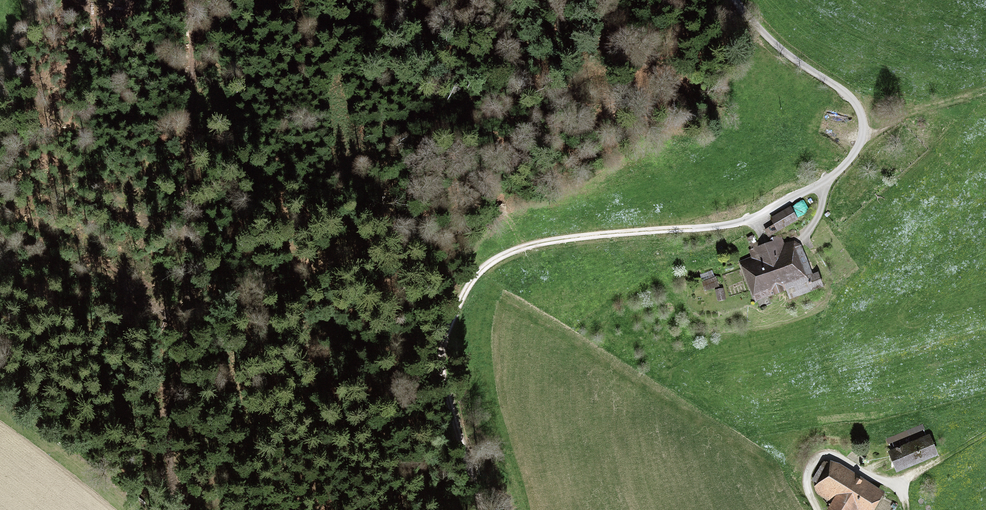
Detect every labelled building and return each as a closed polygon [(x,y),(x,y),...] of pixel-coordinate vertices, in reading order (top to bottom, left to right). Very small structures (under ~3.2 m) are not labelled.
[(761,260),(747,265),(756,288),(760,299),(786,289),(789,296),(822,284),(817,272),(811,275),(800,245),(789,241),(782,244),(779,235),(772,238),(773,242),(757,249),(761,260)] [(727,299),(724,289),(717,292),(719,301),(727,299)] [(927,439),(891,453),(897,468),(933,454),(927,439)] [(835,503),(831,509),(850,509),(853,505),(855,507),(853,509),(868,509),(877,495),(849,478),(851,476),(841,470),(840,473),(834,469),(831,468),(830,471),(820,486),(839,497),(835,503)]
